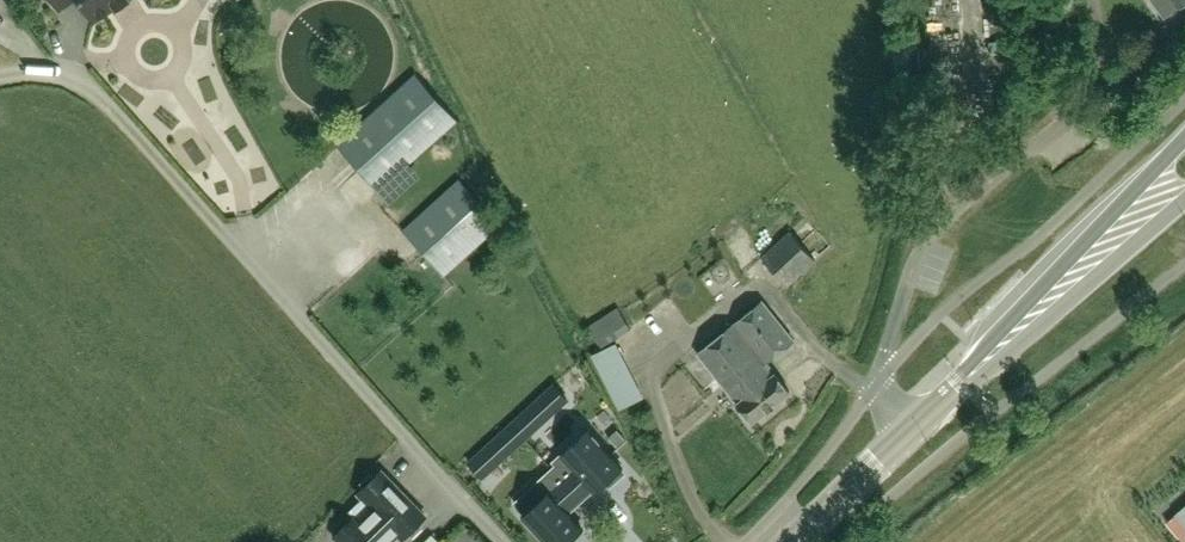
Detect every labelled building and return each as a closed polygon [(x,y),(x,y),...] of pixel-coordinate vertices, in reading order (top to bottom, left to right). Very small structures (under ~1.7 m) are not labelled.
[(71,0),(52,0),(58,9),(71,0)] [(93,19),(114,5),(116,8),(127,0),(80,0),(93,19)] [(1164,17),(1178,7),(1179,8),(1184,4),(1184,0),(1151,0),(1164,17)] [(414,75),(338,144),(392,203),(418,180),(407,167),(457,122),(414,75)] [(502,226),(459,179),(406,227),(449,274),(502,226)] [(787,287),(815,261),(789,232),(761,258),(787,287)] [(762,303),(698,356),(737,403),(735,405),(751,424),(789,393),(762,363),(792,341),(762,303)] [(618,308),(589,326),(602,346),(630,328),(618,308)] [(591,360),(620,415),(644,402),(615,347),(591,360)] [(539,426),(524,409),(510,422),(525,439),(539,426)] [(495,435),(510,451),(525,439),(510,422),(495,435)] [(580,500),(593,488),(595,490),(606,480),(610,484),(623,472),(619,468),(621,466),(589,430),(555,461),(558,465),(553,469),(580,500)] [(547,541),(565,541),(582,527),(567,511),(580,500),(553,469),(516,503),(526,513),(523,516),(547,541)] [(348,524),(333,538),(337,541),(391,541),(399,534),(403,539),(425,517),(380,472),(375,476),(357,494),(361,499),(350,511),(355,516),(348,524)] [(424,541),(439,541),(440,541),(432,534),(424,541)]
